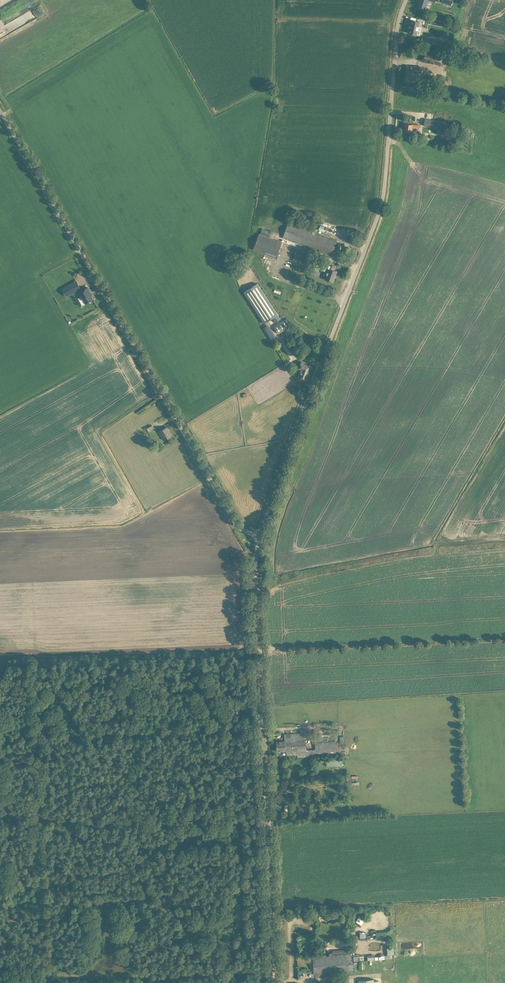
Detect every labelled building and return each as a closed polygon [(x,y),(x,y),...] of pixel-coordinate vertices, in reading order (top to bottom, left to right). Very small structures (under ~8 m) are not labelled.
[(417,6),(425,9),(428,1),(430,1),(430,0),(419,0),(417,6)] [(410,24),(409,29),(408,33),(416,35),(417,30),(419,30),(419,27),(418,26),(419,22),(411,20),(410,24)] [(428,38),(426,45),(439,48),(441,41),(428,38)] [(419,60),(443,66),(445,55),(421,49),(419,60)] [(406,76),(405,81),(414,82),(415,72),(421,73),(421,67),(412,66),(412,67),(410,67),(410,66),(407,66),(406,72),(407,72),(406,76)] [(439,129),(440,122),(425,119),(424,125),(439,129)] [(404,131),(409,131),(412,132),(413,127),(420,128),(420,125),(410,124),(405,124),(404,131)] [(315,232),(312,231),(293,224),(288,222),(282,238),(286,240),(327,254),(331,256),(337,240),(315,232)] [(253,250),(276,258),(282,241),(272,238),(274,232),(270,230),(268,236),(260,233),(253,250)] [(329,268),(328,271),(325,279),(328,280),(333,282),(337,271),(334,270),(329,268)] [(66,296),(76,290),(72,283),(62,289),(66,296)] [(275,322),(280,318),(258,283),(244,292),(264,323),(272,317),(275,322)] [(93,299),(90,292),(88,287),(78,292),(81,297),(82,297),(86,303),(93,299)] [(279,334),(291,326),(286,319),(274,327),(279,334)] [(265,326),(263,327),(271,340),(276,336),(268,324),(265,326)] [(294,343),(298,347),(302,342),(298,339),(294,343)] [(299,376),(302,377),(307,379),(312,365),(307,363),(302,361),(300,368),(302,369),(300,375),(299,375),(299,376)] [(163,429),(161,430),(160,431),(164,440),(168,438),(172,435),(167,426),(163,429)] [(285,741),(285,751),(287,751),(287,755),(292,755),(307,754),(307,749),(306,732),(309,732),(309,729),(300,730),(300,733),(289,733),(284,734),(285,741)] [(284,751),(285,751),(285,741),(276,741),(277,750),(284,750),(284,751)] [(315,749),(307,749),(307,754),(335,752),(335,743),(327,743),(327,746),(315,746),(315,749)] [(325,759),(325,766),(341,767),(342,760),(325,759)] [(357,922),(363,924),(366,918),(359,915),(357,922)] [(343,949),(341,941),(334,942),(336,950),(343,949)] [(354,961),(353,956),(353,954),(313,956),(314,974),(354,972),(354,962),(354,961)]
